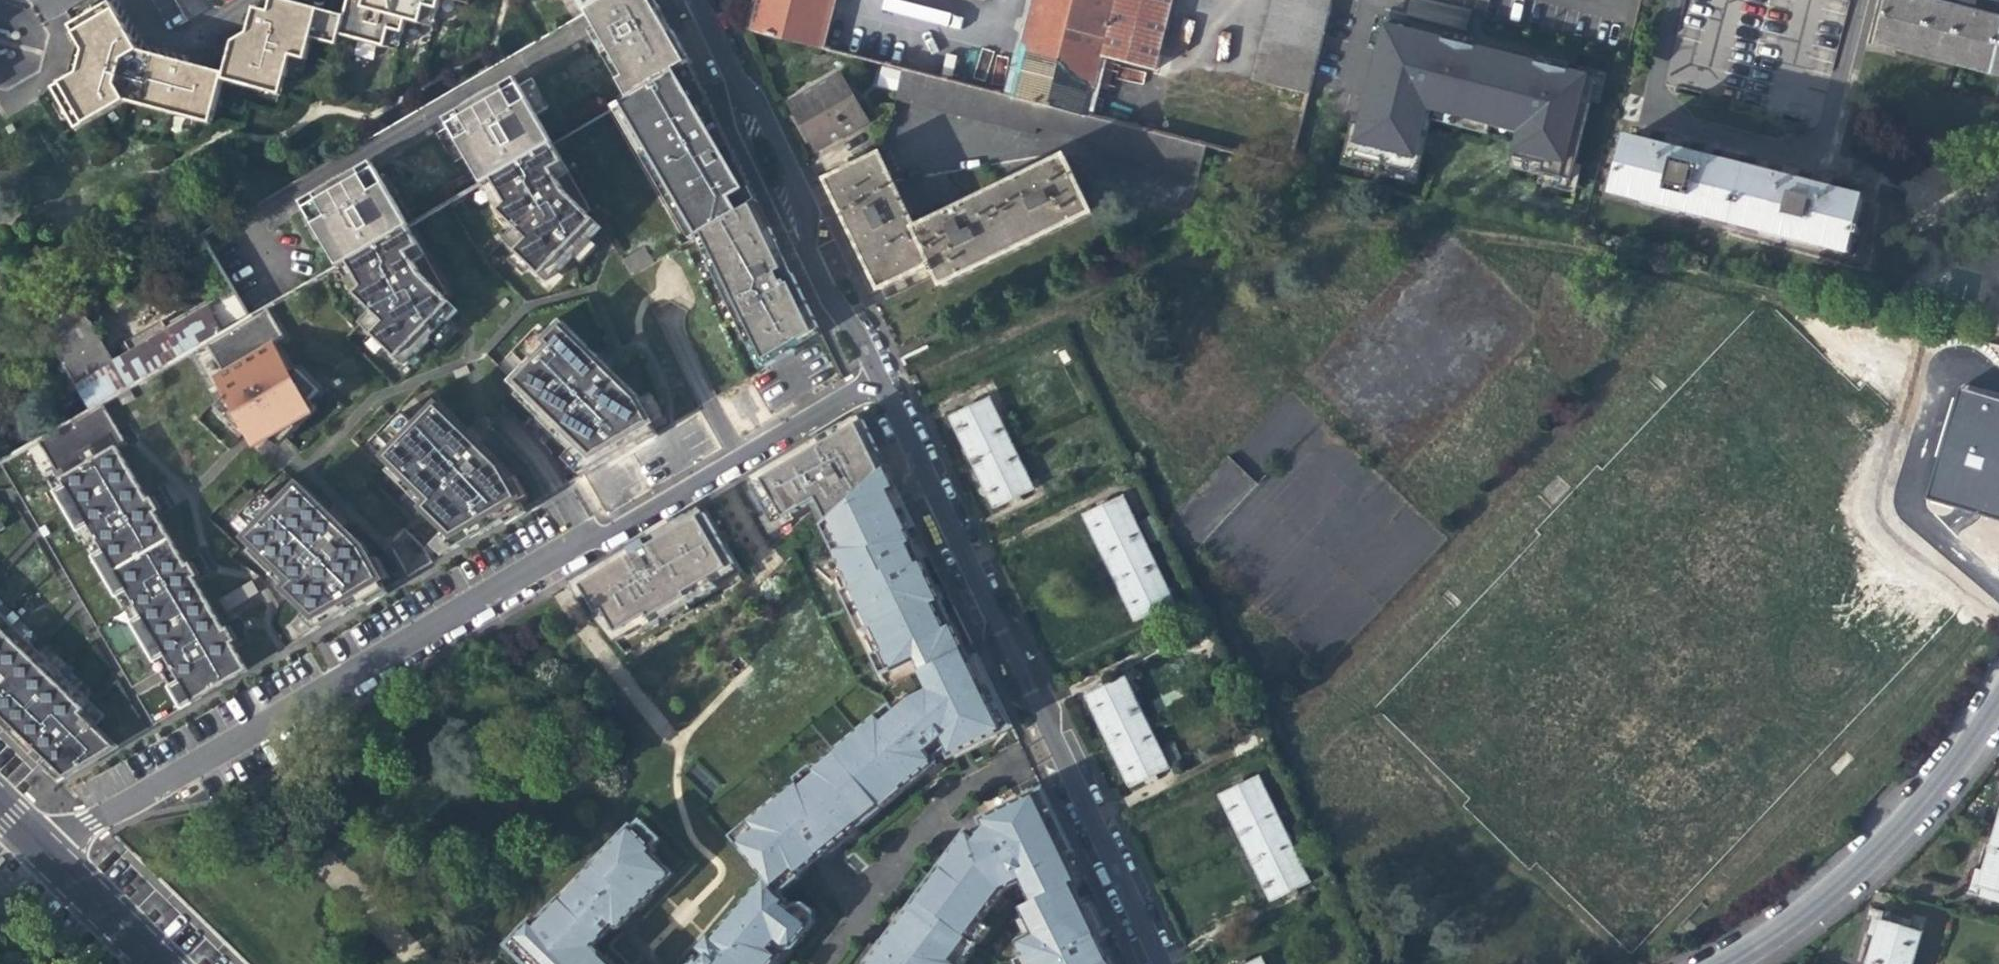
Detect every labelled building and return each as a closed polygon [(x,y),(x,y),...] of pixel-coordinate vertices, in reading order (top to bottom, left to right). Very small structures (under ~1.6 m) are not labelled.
[(264,94),(268,75),(282,79),(285,68),(287,58),(302,62),(306,48),(308,41),(316,11),(274,0),(268,0),(265,13),(249,9),(246,22),(243,34),(227,42),(219,72),(182,63),(138,51),(110,2),(69,26),(76,40),(80,46),(85,47),(76,79),(69,76),(66,79),(50,88),(75,130),(121,102),(139,107),(142,97),(168,104),(165,114),(208,125),(218,82),(264,94)] [(347,1),(344,10),(342,17),(335,45),(381,57),(385,39),(397,42),(401,28),(417,32),(421,15),(434,18),(438,4),(452,7),(454,0),(348,0),(347,1)] [(468,0),(467,0),(454,0),(452,7),(465,10),(468,0)] [(581,16),(587,13),(605,2),(609,0),(572,0),(581,16)] [(691,62),(667,13),(661,0),(609,0),(587,13),(591,21),(619,69),(613,72),(628,98),(687,64),(691,62)] [(1022,56),(832,8),(834,0),(753,0),(745,32),(901,72),(1086,118),(1100,60),(1153,73),(1172,0),(1036,0),(1022,56)] [(1276,87),(1309,96),(1333,0),(1273,0),(1253,81),(1276,87)] [(1977,72),(1992,76),(1998,46),(1998,21),(1943,7),(1917,0),(1887,0),(1875,46),(1890,49),(1892,41),(1979,64),(1977,72)] [(333,54),(335,45),(342,17),(316,11),(308,41),(306,48),(333,54)] [(430,35),(434,18),(421,15),(417,32),(430,35)] [(1570,182),(1595,80),(1451,44),(1386,28),(1353,160),(1412,174),(1428,110),(1490,126),(1492,117),(1523,125),(1514,159),(1543,166),(1540,175),(1570,182)] [(393,60),(397,42),(385,39),(381,57),(393,60)] [(71,58),(66,79),(69,76),(76,79),(85,47),(80,46),(76,40),(71,58)] [(1890,49),(1977,72),(1979,64),(1892,41),(1890,49)] [(300,72),(302,62),(287,58),(285,68),(300,72)] [(691,62),(687,64),(698,86),(702,84),(691,62)] [(753,201),(757,199),(749,181),(702,84),(698,86),(687,64),(628,98),(616,105),(618,107),(623,105),(697,234),(753,201)] [(881,68),(878,87),(896,89),(899,71),(881,68)] [(1195,177),(1203,147),(1156,135),(1086,118),(901,72),(893,101),(1031,136),(1033,126),(1095,143),(1093,151),(1195,177)] [(819,151),(868,122),(839,73),(790,101),(797,114),(812,138),(819,151)] [(277,97),(282,79),(268,75),(264,94),(277,97)] [(448,127),(520,85),(516,79),(480,100),(445,120),(448,127)] [(552,142),(520,85),(448,127),(466,157),(481,183),(490,178),(552,142)] [(139,107),(165,114),(168,104),(142,97),(139,107)] [(695,235),(697,234),(623,105),(618,107),(616,105),(615,106),(690,238),(695,235)] [(1703,212),(1702,216),(1731,224),(1745,170),(1687,155),(1626,139),(1613,194),(1641,201),(1642,196),(1703,212)] [(514,226),(502,239),(546,282),(574,254),(591,237),(577,223),(587,212),(592,208),(552,142),(490,178),(505,203),(498,210),(514,226)] [(841,215),(877,290),(930,265),(941,286),(1091,214),(1064,157),(1032,173),(1030,170),(1023,173),(1016,176),(1018,179),(961,207),(960,203),(953,206),(946,209),(947,214),(914,230),(907,216),(913,213),(910,207),(906,200),(901,202),(883,165),(879,155),(825,181),(828,188),(841,215)] [(303,211),(375,169),(371,163),(340,181),(300,204),(303,211)] [(375,169),(303,211),(336,267),(338,266),(346,261),(408,226),(375,169)] [(1820,242),(1819,246),(1850,254),(1862,200),(1802,185),(1745,170),(1731,224),(1759,231),(1761,227),(1820,242)] [(490,178),(481,183),(498,210),(505,203),(490,178)] [(1701,219),(1702,216),(1703,212),(1642,196),(1641,201),(1640,204),(1701,219)] [(766,228),(771,226),(757,199),(753,201),(766,228)] [(695,235),(746,343),(752,340),(765,365),(794,349),(790,342),(819,326),(785,255),(778,258),(775,251),(782,248),(771,226),(766,228),(753,201),(697,234),(695,235)] [(577,223),(591,237),(601,226),(587,212),(577,223)] [(442,295),(446,291),(408,226),(346,261),(363,288),(354,293),(371,310),(359,322),(403,365),(427,341),(446,320),(431,306),(442,295)] [(1819,250),(1819,246),(1820,242),(1761,227),(1759,231),(1759,234),(1819,250)] [(184,256),(208,242),(203,234),(180,248),(184,256)] [(778,258),(785,255),(782,248),(775,251),(778,258)] [(346,261),(338,266),(354,293),(363,288),(346,261)] [(109,359),(79,307),(42,328),(89,410),(102,402),(205,343),(251,316),(234,287),(167,326),(163,320),(124,343),(127,349),(109,359)] [(457,310),(442,295),(431,306),(446,320),(457,310)] [(212,375),(224,395),(214,405),(242,432),(247,427),(259,439),(273,425),(278,429),(293,414),(318,389),(296,367),(290,371),(273,341),(283,335),(266,307),(251,316),(205,343),(221,369),(212,375)] [(593,359),(563,330),(559,326),(546,340),(535,330),(514,353),(528,367),(521,374),(514,381),(521,387),(545,411),(538,418),(570,448),(579,457),(589,467),(636,441),(645,435),(653,430),(649,424),(663,416),(652,397),(638,405),(635,398),(606,371),(612,364),(600,352),(593,359)] [(790,342),(794,349),(822,332),(819,326),(790,342)] [(752,340),(746,343),(758,368),(765,365),(752,340)] [(528,367),(514,353),(513,352),(506,360),(521,374),(528,367)] [(545,411),(521,387),(514,394),(538,418),(545,411)] [(962,443),(972,462),(1010,444),(988,398),(950,416),(962,443)] [(168,685),(180,706),(244,669),(235,652),(229,641),(233,639),(229,633),(225,625),(221,627),(203,596),(191,576),(195,574),(191,567),(187,560),(183,563),(153,510),(157,508),(153,500),(149,494),(145,497),(115,446),(124,441),(119,431),(102,402),(89,410),(39,438),(57,471),(65,485),(57,490),(78,527),(87,522),(103,550),(94,555),(115,593),(124,588),(140,616),(131,621),(153,658),(161,653),(177,681),(168,685)] [(407,493),(441,525),(444,528),(437,536),(447,550),(490,525),(502,518),(522,506),(519,500),(506,481),(498,467),(474,444),(480,438),(469,427),(463,433),(434,405),(415,424),(401,409),(377,434),(392,448),(384,456),(390,462),(415,485),(407,493)] [(808,502),(821,527),(880,474),(887,467),(882,457),(864,419),(860,412),(844,421),(811,440),(799,447),(790,452),(746,477),(771,523),(808,502)] [(247,427),(242,432),(259,449),(278,429),(273,425),(259,439),(247,427)] [(645,435),(636,441),(638,445),(656,435),(653,430),(645,435)] [(392,448),(377,434),(369,441),(384,456),(392,448)] [(1032,489),(1010,444),(972,462),(984,486),(994,508),(1032,489)] [(579,457),(570,448),(562,457),(579,474),(589,467),(579,457)] [(407,493),(415,485),(390,462),(383,469),(407,493)] [(894,482),(887,467),(880,474),(821,527),(850,587),(841,592),(860,632),(870,627),(881,650),(871,655),(880,674),(890,669),(892,672),(914,661),(917,668),(963,647),(951,623),(941,601),(907,530),(915,526),(902,498),(894,482)] [(65,485),(57,471),(48,475),(57,490),(65,485)] [(514,476),(506,481),(519,500),(527,495),(514,476)] [(325,513),(296,485),(277,504),(263,490),(239,514),(253,528),(246,536),(252,543),(276,566),(306,609),(299,614),(309,628),(310,630),(363,599),(383,588),(379,582),(367,562),(359,547),(338,526),(344,520),(331,507),(325,513)] [(1097,543),(1109,568),(1149,550),(1123,496),(1084,516),(1097,543)] [(525,511),(522,506),(502,518),(504,523),(513,517),(525,511)] [(713,582),(736,569),(732,563),(703,512),(699,506),(686,513),(664,526),(653,532),(649,535),(600,563),(571,581),(580,597),(586,593),(611,634),(615,640),(638,626),(640,630),(715,586),(713,582)] [(231,522),(246,536),(253,528),(239,514),(231,522)] [(1149,543),(1157,539),(1146,516),(1137,520),(1149,543)] [(78,527),(94,555),(103,550),(87,522),(78,527)] [(439,554),(447,550),(437,536),(429,544),(439,554)] [(269,573),(276,566),(252,543),(245,549),(269,573)] [(1174,602),(1149,550),(1109,568),(1123,597),(1135,621),(1174,602)] [(367,562),(379,582),(388,577),(376,556),(367,562)] [(217,597),(224,609),(256,590),(249,579),(217,597)] [(115,593),(131,621),(140,616),(124,588),(115,593)] [(385,592),(383,588),(363,599),(366,604),(374,599),(385,592)] [(100,714),(34,648),(25,657),(21,652),(29,643),(0,614),(0,717),(31,748),(28,751),(26,753),(53,780),(95,755),(82,731),(90,723),(100,714)] [(301,635),(309,628),(299,614),(291,624),(301,635)] [(25,657),(34,648),(29,643),(21,652),(25,657)] [(970,662),(963,647),(917,668),(928,690),(911,699),(895,711),(889,704),(877,715),(833,751),(874,800),(880,807),(902,789),(935,761),(933,759),(945,749),(949,757),(1003,731),(1013,726),(979,657),(970,662)] [(1096,717),(1108,741),(1145,723),(1123,677),(1086,696),(1096,717)] [(82,731),(95,755),(112,745),(90,723),(82,731)] [(1168,769),(1145,723),(1108,741),(1118,763),(1130,787),(1168,769)] [(874,800),(833,751),(812,770),(809,767),(795,779),(796,781),(748,821),(730,836),(735,843),(764,878),(771,886),(779,894),(798,877),(797,876),(858,825),(880,807),(874,800)] [(1230,816),(1245,848),(1284,829),(1258,776),(1219,794),(1230,816)] [(1019,881),(1030,902),(1071,883),(1077,880),(1065,855),(1073,851),(1042,789),(980,820),(983,825),(974,837),(967,831),(914,901),(973,945),(986,927),(978,921),(1000,890),(1019,881)] [(671,873),(651,853),(654,849),(651,847),(658,840),(640,822),(633,829),(631,826),(537,922),(534,919),(514,939),(507,946),(526,963),(583,963),(598,950),(593,946),(613,926),(617,929),(671,873)] [(1309,881),(1284,829),(1245,848),(1259,875),(1270,898),(1309,881)] [(1996,831),(1984,873),(1979,888),(1998,894),(1998,832),(1996,831)] [(1979,888),(1984,873),(1975,870),(1968,894),(1987,900),(1998,903),(1998,894),(1979,888)] [(771,886),(764,878),(711,939),(709,937),(698,949),(701,951),(690,963),(772,963),(779,955),(772,949),(776,943),(782,949),(792,947),(809,924),(812,921),(811,913),(802,905),(794,907),(791,910),(784,904),(786,901),(779,894),(771,886)] [(1071,883),(1030,902),(1019,908),(1031,933),(1015,941),(1022,956),(1014,960),(1016,963),(1111,963),(1079,900),(1071,883)] [(973,945),(914,901),(867,963),(959,963),(973,945)] [(1866,933),(1876,936),(1881,919),(1907,926),(1910,917),(1894,913),(1874,907),(1866,933)] [(1907,926),(1881,919),(1876,936),(1867,963),(1912,963),(1922,930),(1907,926)] [(598,950),(583,963),(612,963),(598,950)]
